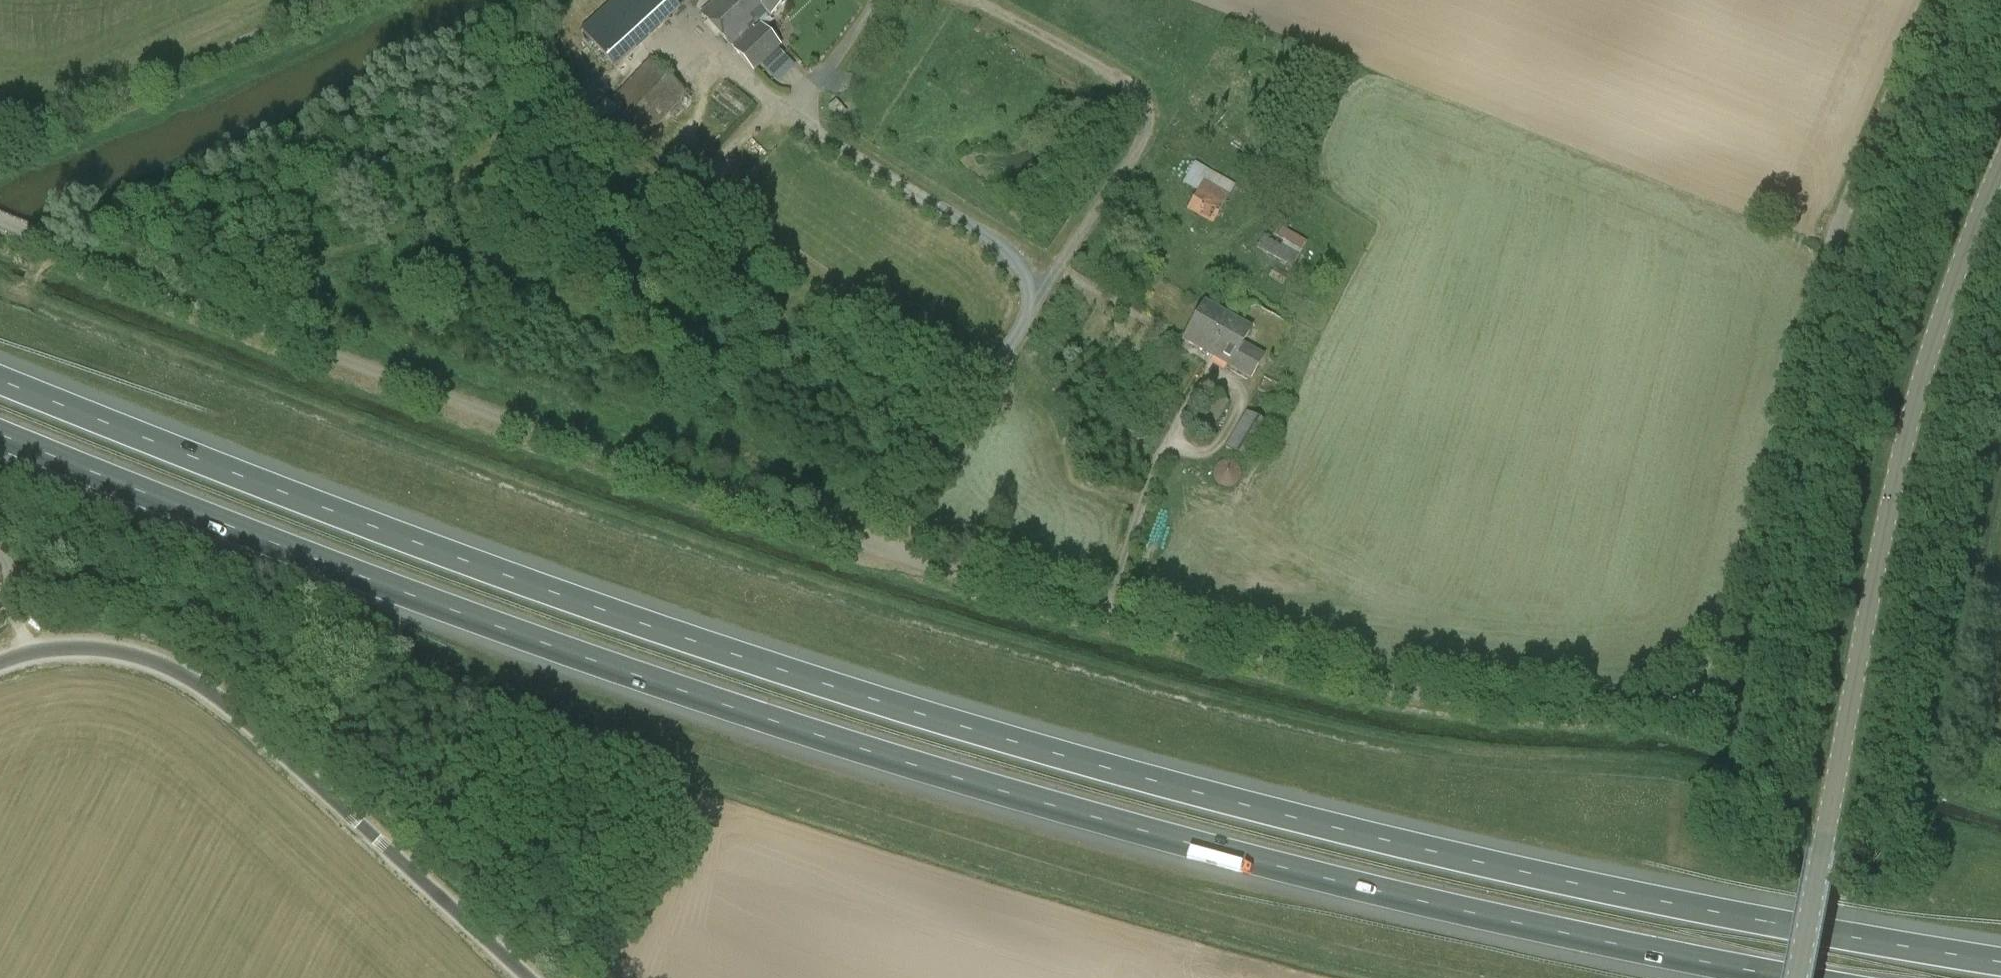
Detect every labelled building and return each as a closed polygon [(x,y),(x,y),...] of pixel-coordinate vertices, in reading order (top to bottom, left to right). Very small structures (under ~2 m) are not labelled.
[(616,68),(681,8),(674,0),(581,0),(566,15),(616,68)] [(701,7),(705,11),(701,14),(755,70),(780,46),(758,23),(768,14),(771,17),(789,0),(709,0),(701,7)] [(781,47),(762,65),(778,82),(797,65),(781,47)] [(686,95),(648,61),(585,131),(623,165),(686,95)] [(1213,225),(1236,185),(1209,170),(1186,210),(1213,225)] [(1292,270),(1306,242),(1279,225),(1273,236),(1266,232),(1256,249),(1292,270)] [(1251,379),(1264,356),(1242,344),(1251,328),(1205,301),(1183,340),(1251,379)] [(1293,392),(1265,377),(1257,390),(1286,405),(1293,392)] [(1188,426),(1208,438),(1228,403),(1209,391),(1188,426)] [(1224,448),(1249,462),(1271,426),(1246,412),(1224,448)]
